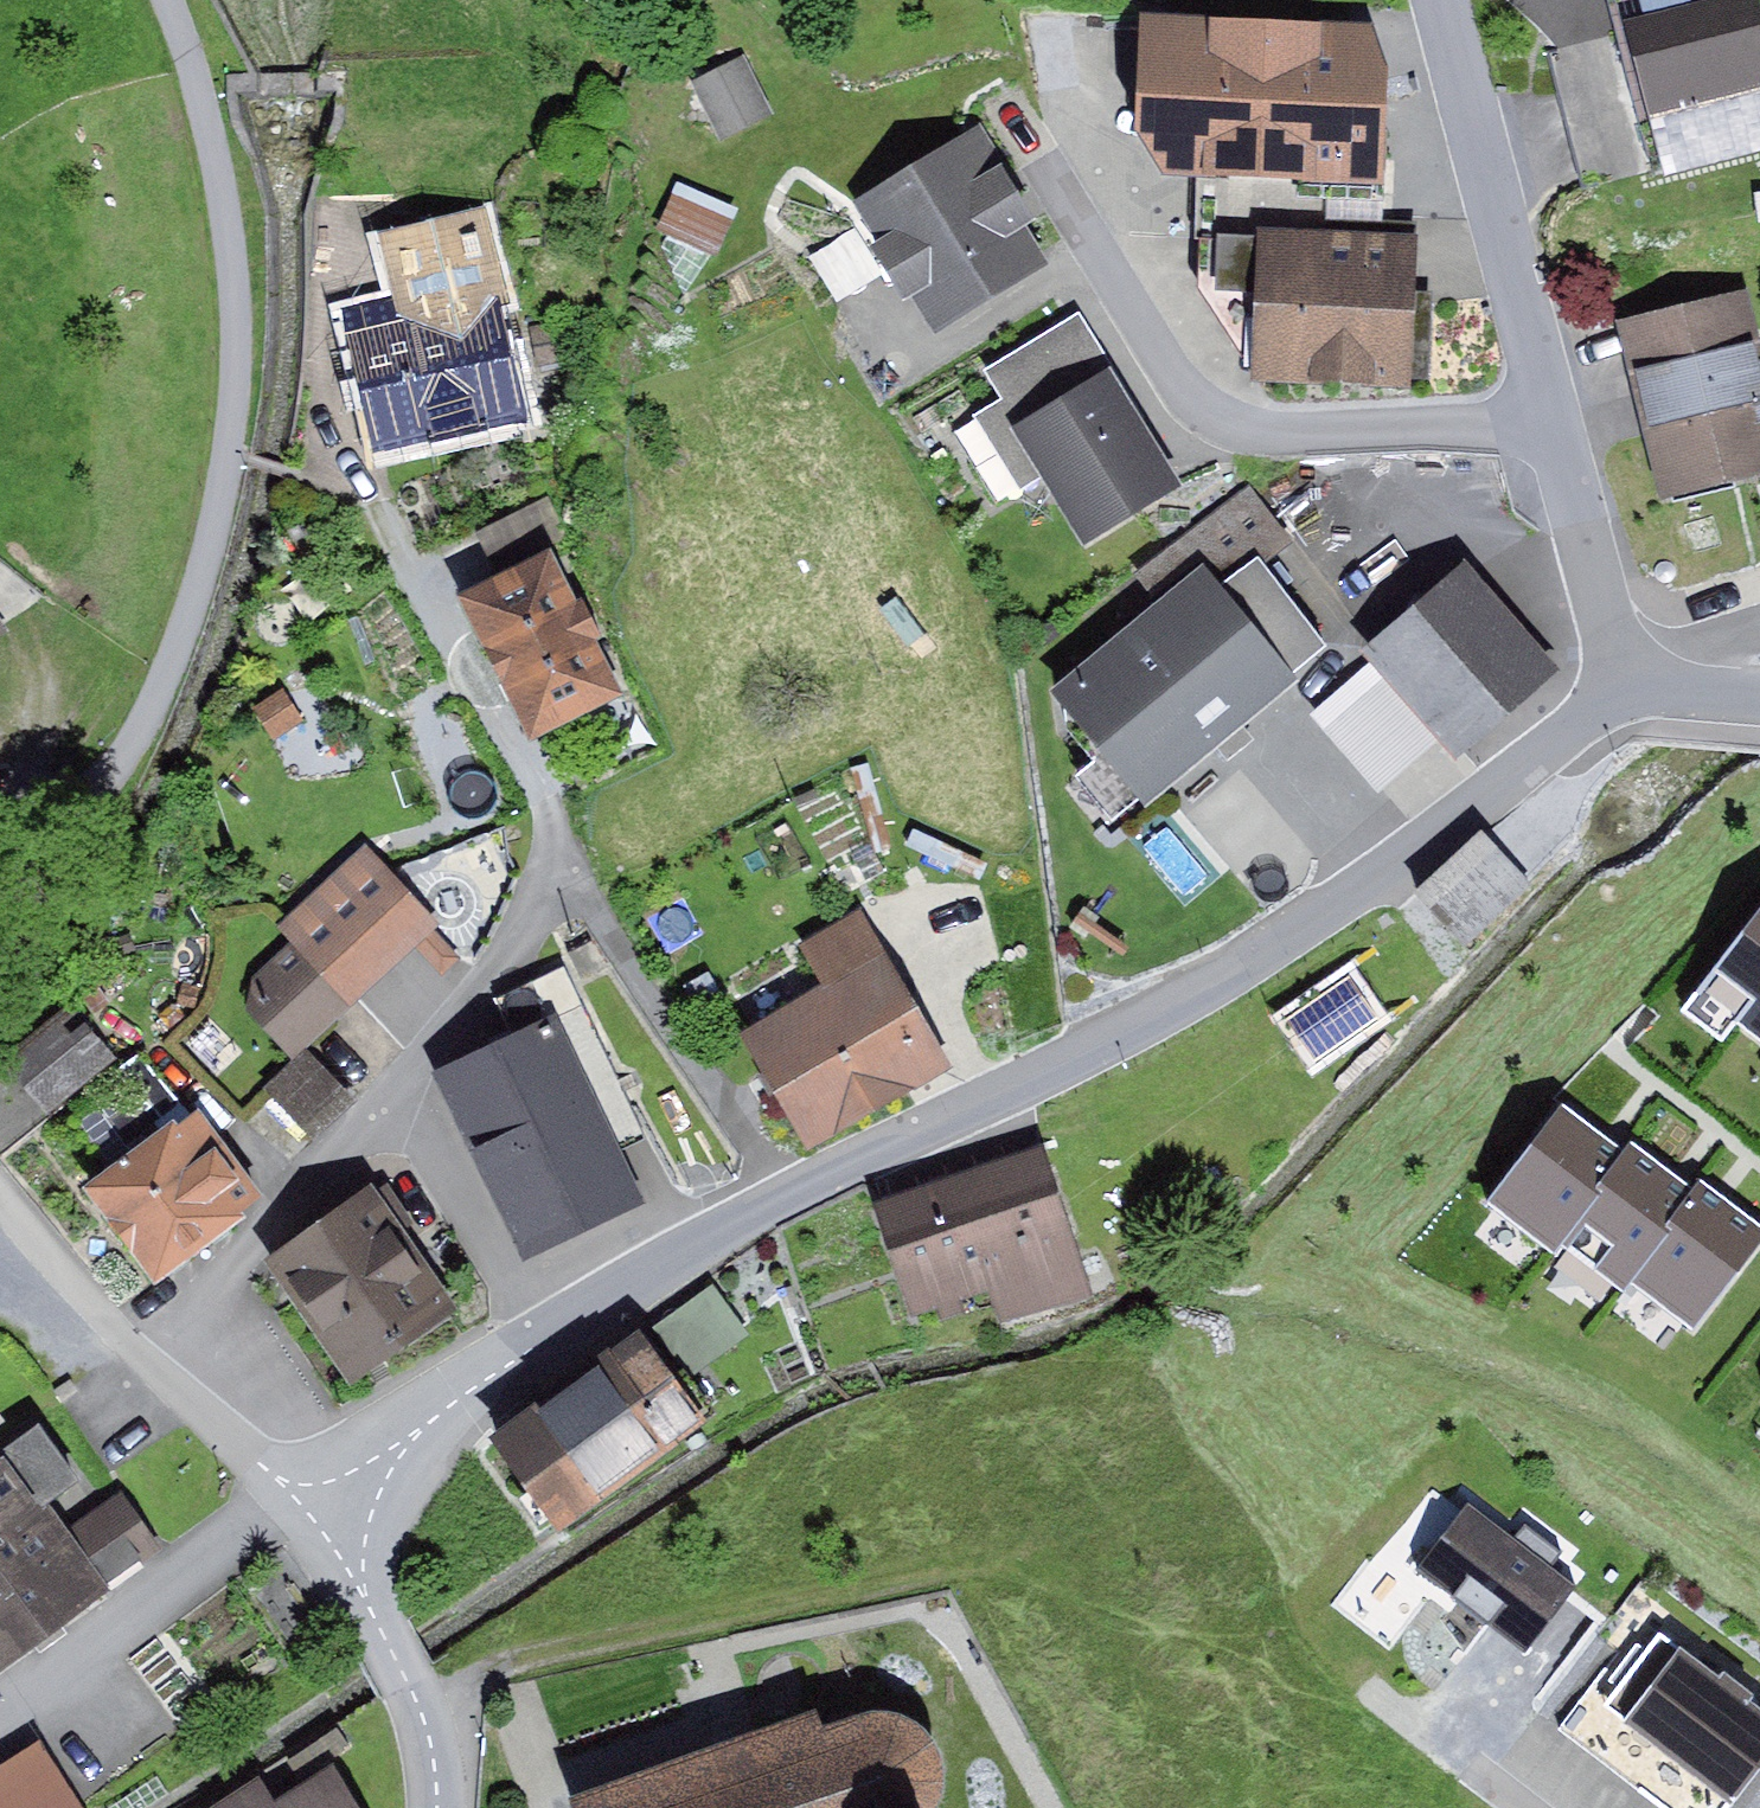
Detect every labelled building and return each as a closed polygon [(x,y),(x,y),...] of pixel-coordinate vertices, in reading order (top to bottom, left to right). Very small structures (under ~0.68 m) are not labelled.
[(1603,36),(1606,40),(1639,176),(1645,192),(1759,162),(1759,6),(1758,0),(1739,0),(1603,36)] [(1373,34),(1138,28),(1135,152),(1163,189),(1386,198),(1392,84),(1373,34)] [(746,61),(691,85),(717,143),(772,119),(746,61)] [(984,136),(860,208),(887,252),(871,262),(903,316),(915,308),(936,345),(1053,276),(1031,239),(1041,233),(984,136)] [(679,188),(657,235),(717,262),(739,215),(679,188)] [(389,302),(338,314),(374,459),(519,424),(490,305),(508,301),(487,216),(374,243),(389,302)] [(1420,246),(1258,239),(1258,246),(1216,244),(1214,304),(1256,306),(1252,396),(1413,403),(1420,246)] [(1616,329),(1659,510),(1759,486),(1759,348),(1748,297),(1616,329)] [(556,322),(528,328),(538,375),(566,369),(556,322)] [(1080,324),(989,378),(1004,404),(973,423),(1020,502),(1039,491),(1082,563),(1186,501),(1080,324)] [(1141,581),(1162,607),(1205,574),(1223,597),(1259,568),(1262,572),(1292,549),(1249,496),(1141,581)] [(550,499),(477,542),(499,579),(572,536),(550,499)] [(550,561),(458,609),(531,748),(623,700),(550,561)] [(1259,568),(1223,597),(1292,684),(1328,656),(1262,572),(1259,568)] [(1466,571),(1364,662),(1370,668),(1441,747),(1461,768),(1561,677),(1466,571)] [(1162,607),(1045,704),(1100,771),(1079,788),(1111,829),(1135,810),(1145,815),(1299,691),(1292,684),(1223,597),(1205,574),(1162,607)] [(11,634),(0,617),(0,641),(11,634)] [(1441,747),(1370,668),(1310,722),(1381,801),(1441,747)] [(284,692),(252,713),(274,745),(305,724),(284,692)] [(1482,839),(1415,908),(1464,955),(1531,886),(1482,839)] [(365,849),(276,934),(291,949),(352,1013),(416,953),(434,935),(441,928),(365,849)] [(1668,1030),(1716,1065),(1740,1034),(1759,1049),(1759,907),(1668,1030)] [(825,994),(739,1043),(807,1162),(955,1078),(863,917),(801,952),(825,994)] [(434,935),(416,953),(442,980),(461,962),(434,935)] [(253,979),(246,1017),(291,1064),(352,1013),(291,949),(253,979)] [(497,1005),(518,1049),(556,1031),(617,1159),(646,1145),(565,973),(497,1005)] [(700,980),(683,989),(699,1021),(716,1013),(700,980)] [(1348,983),(1287,1027),(1317,1068),(1377,1024),(1348,983)] [(68,1011),(2,1068),(47,1119),(113,1062),(68,1011)] [(518,1049),(436,1086),(522,1271),(643,1215),(617,1159),(556,1031),(518,1049)] [(310,1059),(270,1097),(316,1146),(357,1108),(310,1059)] [(1625,1143),(1563,1098),(1482,1208),(1544,1253),(1551,1243),(1625,1143)] [(129,1181),(93,1207),(157,1297),(248,1232),(242,1223),(263,1208),(199,1119),(166,1142),(142,1108),(99,1139),(129,1181)] [(1630,1136),(1625,1143),(1551,1243),(1618,1293),(1627,1280),(1697,1185),(1630,1136)] [(1043,1162),(877,1213),(912,1326),(933,1320),(941,1331),(960,1325),(955,1307),(991,1296),(1000,1323),(1085,1297),(1043,1162)] [(1697,1185),(1627,1280),(1697,1331),(1759,1246),(1759,1218),(1703,1177),(1697,1185)] [(379,1197),(269,1267),(348,1392),(459,1323),(379,1197)] [(748,1340),(711,1290),(651,1335),(672,1364),(677,1360),(692,1381),(748,1340)] [(635,1342),(487,1454),(558,1547),(706,1435),(635,1342)] [(41,1440),(3,1467),(42,1518),(79,1491),(41,1440)] [(0,1469),(0,1680),(163,1554),(117,1496),(60,1541),(42,1518),(3,1467),(0,1469)] [(1468,1512),(1417,1580),(1526,1661),(1578,1593),(1551,1572),(1563,1556),(1526,1528),(1513,1545),(1468,1512)] [(1657,1643),(1648,1657),(1606,1714),(1624,1727),(1618,1736),(1715,1807),(1741,1807),(1759,1783),(1759,1722),(1749,1714),(1752,1705),(1723,1684),(1720,1688),(1657,1643)] [(1648,1657),(1637,1649),(1626,1663),(1616,1656),(1559,1734),(1659,1807),(1715,1807),(1618,1736),(1624,1727),(1606,1714),(1648,1657)] [(610,1807),(946,1807),(949,1788),(934,1755),(921,1740),(904,1731),(885,1726),(822,1748),(817,1735),(610,1807)] [(337,1733),(288,1766),(301,1786),(350,1752),(337,1733)] [(0,1780),(0,1807),(79,1807),(43,1752),(0,1780)] [(331,1776),(279,1807),(351,1807),(331,1776)] [(221,1807),(271,1807),(257,1786),(221,1807)]
